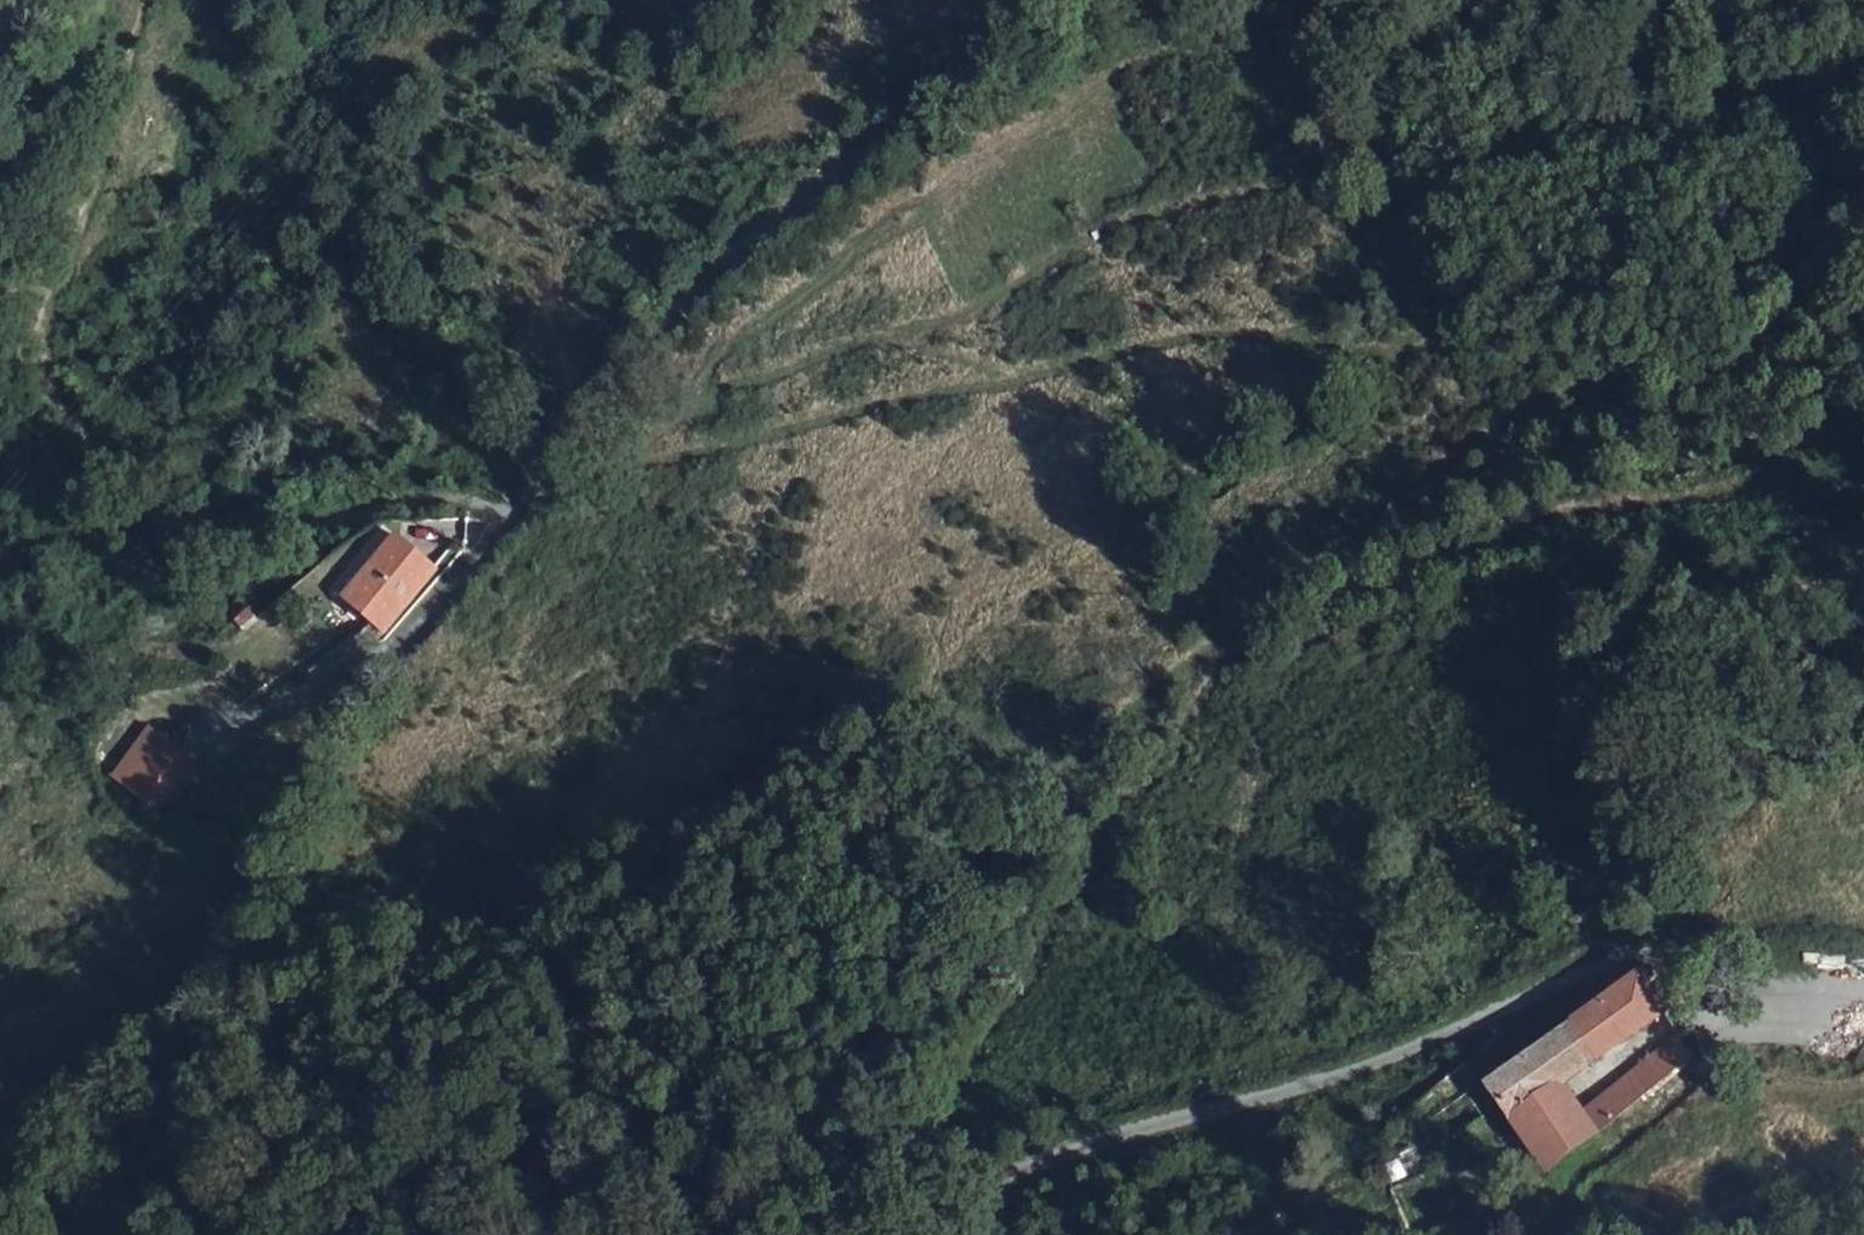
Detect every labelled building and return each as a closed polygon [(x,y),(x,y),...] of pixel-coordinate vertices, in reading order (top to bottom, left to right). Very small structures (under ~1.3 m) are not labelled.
[(351,592),(390,625),(442,564),(403,531),(351,592)] [(116,769),(126,777),(166,732),(156,723),(116,769)] [(166,732),(126,777),(163,807),(209,770),(166,732)] [(1565,1086),(1670,1009),(1644,976),(1487,1085),(1513,1124),(1565,1086)] [(1683,1039),(1651,1063),(1664,1086),(1697,1059),(1683,1039)] [(1651,1063),(1583,1114),(1599,1138),(1664,1086),(1651,1063)] [(1565,1086),(1513,1124),(1547,1175),(1599,1138),(1583,1114),(1565,1086)]
